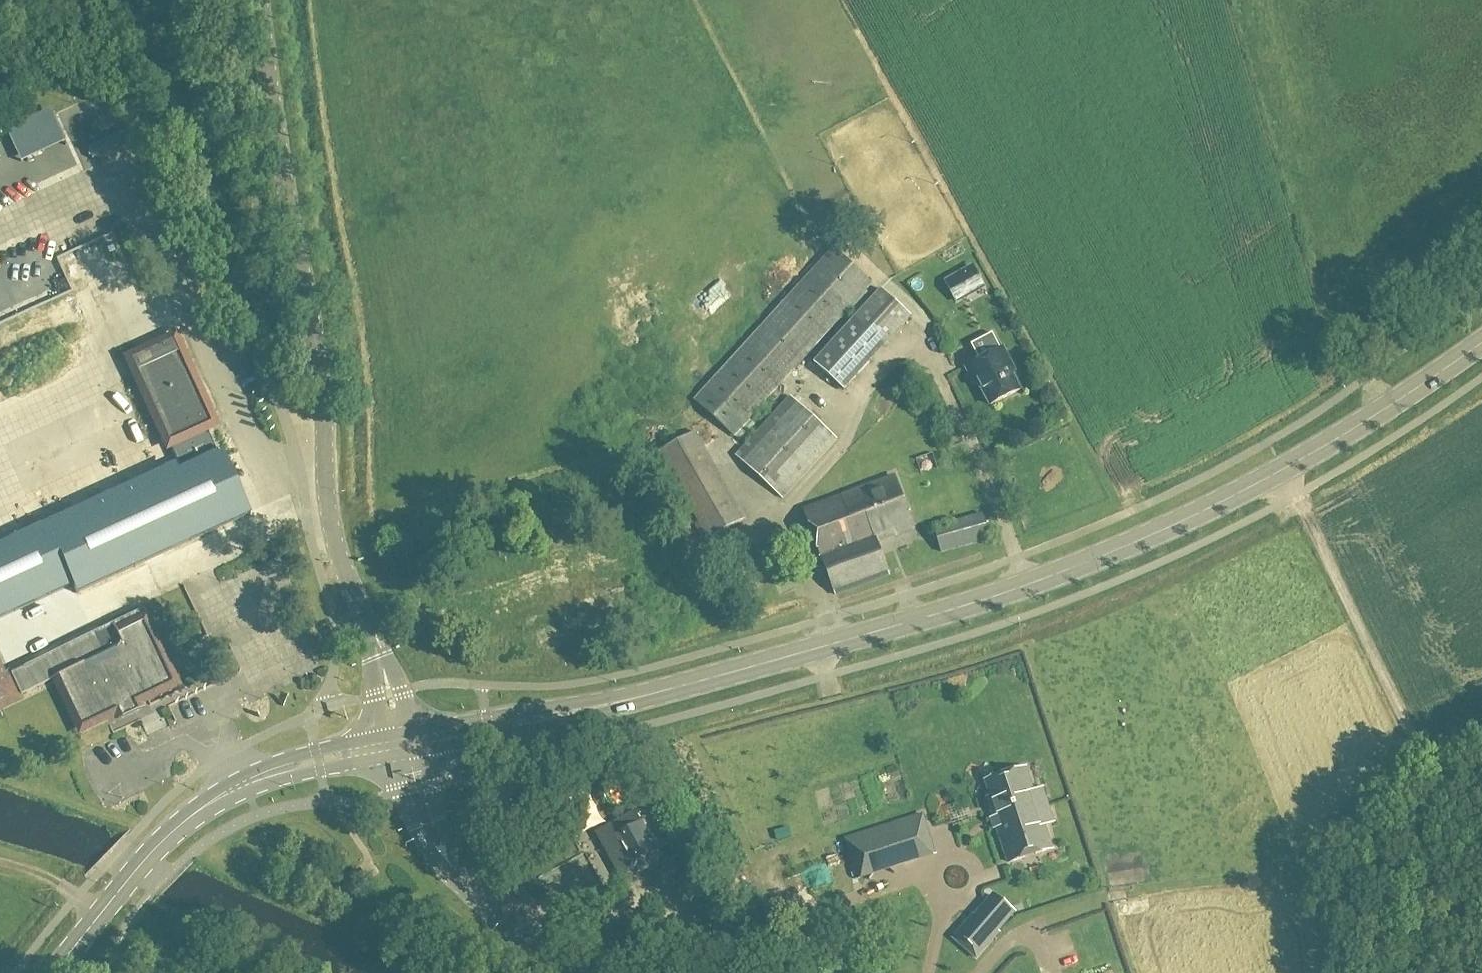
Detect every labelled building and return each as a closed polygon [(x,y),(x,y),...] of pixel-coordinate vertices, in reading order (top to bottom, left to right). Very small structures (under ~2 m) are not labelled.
[(125,131),(88,147),(92,158),(129,141),(125,131)] [(941,315),(950,312),(943,295),(934,299),(941,315)] [(829,369),(844,383),(889,335),(874,321),(829,369)] [(1012,364),(1003,348),(1001,349),(993,333),(972,344),(980,360),(967,366),(976,383),(979,381),(991,405),(1021,390),(1008,366),(1012,364)] [(170,443),(206,427),(213,423),(180,352),(185,350),(179,337),(126,361),(132,374),(137,372),(170,443)] [(740,436),(786,384),(746,349),(700,401),(740,436)] [(796,396),(741,454),(789,500),(844,441),(796,396)] [(77,592),(250,513),(221,451),(218,452),(206,427),(170,443),(181,469),(48,530),(77,592)] [(686,438),(693,456),(699,453),(718,502),(732,496),(707,430),(686,438)] [(878,541),(914,527),(895,476),(805,510),(837,595),(890,575),(878,541)] [(942,553),(991,539),(983,512),(950,522),(949,520),(941,522),(942,524),(934,527),(942,553)] [(0,542),(0,621),(37,606),(9,538),(0,542)] [(73,669),(58,676),(82,726),(174,682),(139,609),(62,647),(73,669)] [(58,676),(73,669),(62,647),(50,622),(0,646),(0,647),(13,674),(7,677),(16,696),(58,676)] [(7,677),(2,665),(0,666),(0,704),(16,696),(7,677)] [(1054,822),(1049,806),(1048,805),(1043,789),(1034,792),(1026,768),(987,781),(992,797),(988,798),(1009,862),(1052,849),(1044,825),(1054,822)] [(835,807),(849,791),(828,772),(814,789),(835,807)] [(611,826),(599,833),(624,880),(662,859),(636,812),(611,826)] [(936,853),(928,829),(923,815),(847,839),(859,877),(920,858),(936,853)] [(659,883),(675,877),(671,868),(655,874),(659,883)] [(348,879),(350,883),(354,883),(363,878),(359,870),(350,876),(348,879)] [(1015,913),(992,893),(954,937),(977,957),(1015,913)] [(1006,972),(1031,972),(1017,961),(1006,972)]
